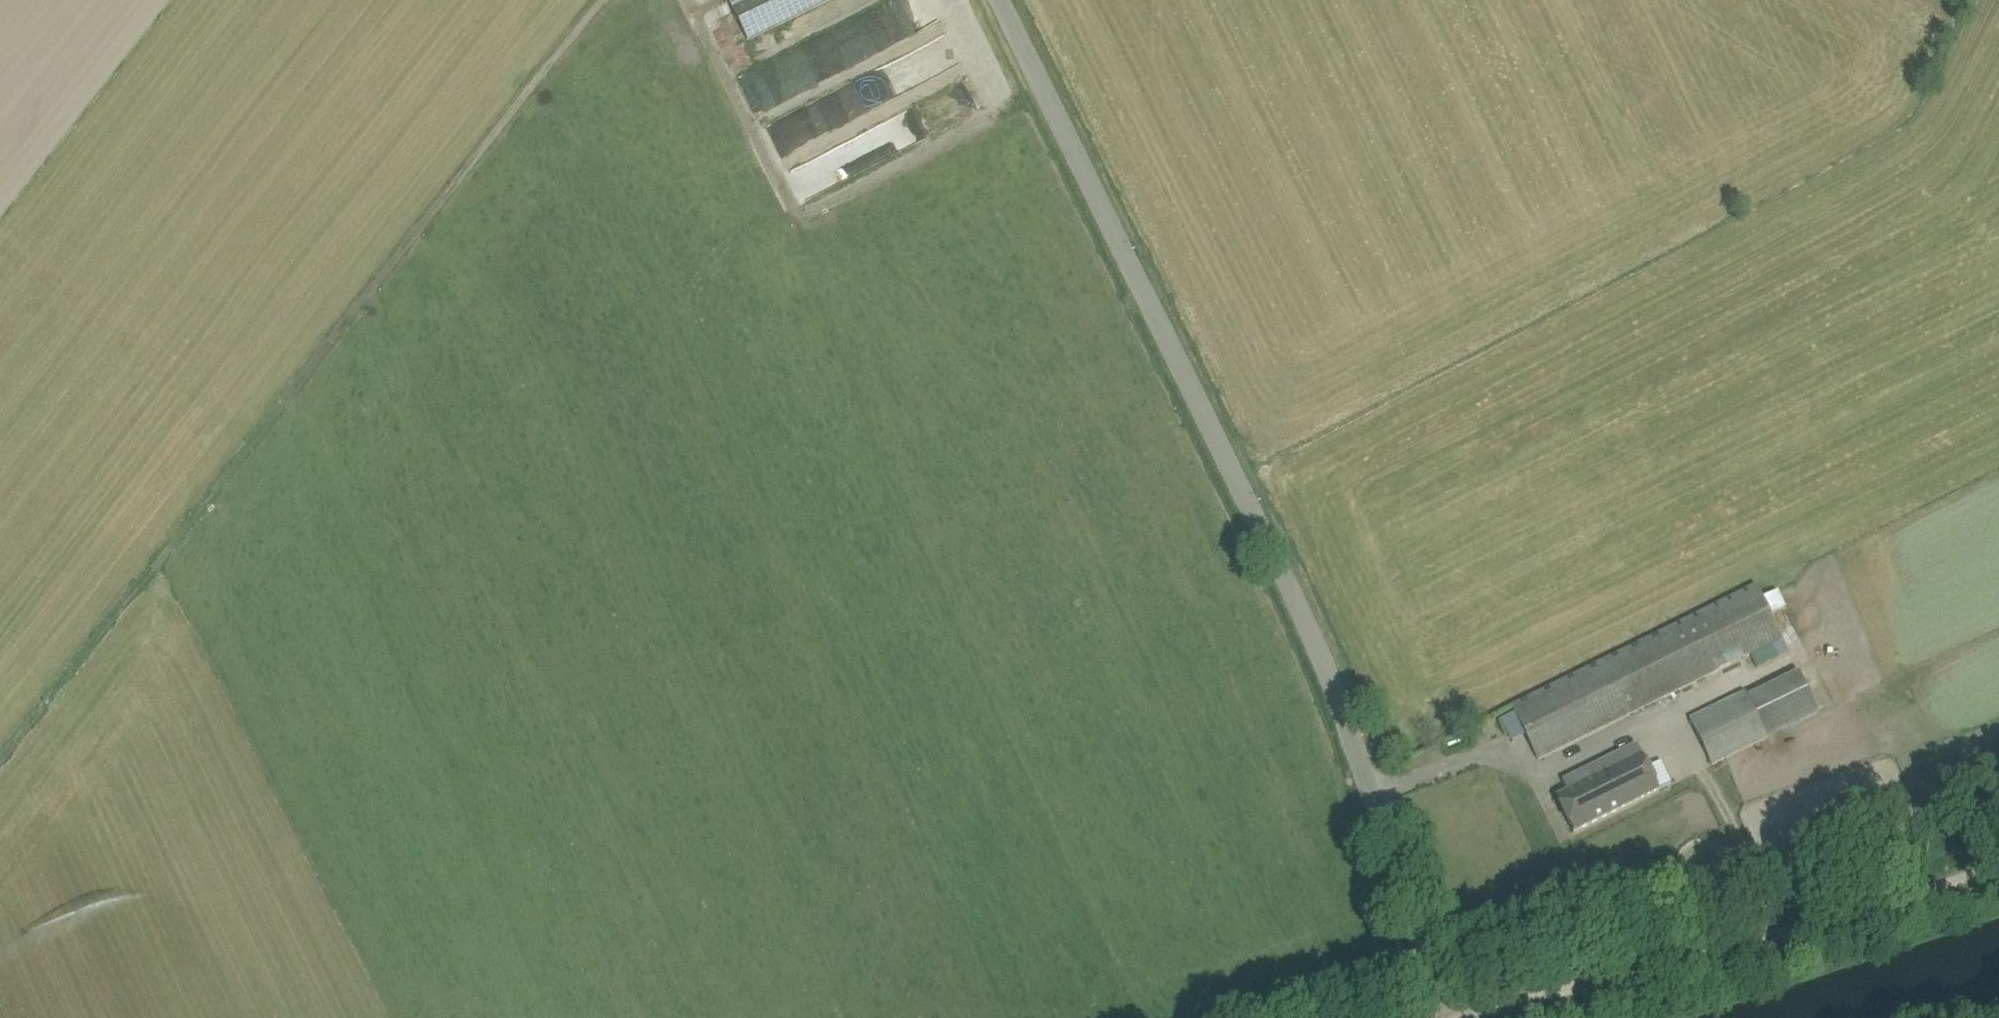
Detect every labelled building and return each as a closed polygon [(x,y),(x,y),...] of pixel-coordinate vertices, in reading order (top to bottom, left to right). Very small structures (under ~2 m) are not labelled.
[(748,38),(826,0),(729,0),(748,38)] [(855,25),(778,65),(788,85),(774,92),(765,75),(760,77),(774,104),(871,54),(855,25)] [(836,92),(849,119),(962,64),(945,30),(936,34),(940,42),(836,92)] [(1630,649),(1513,706),(1527,736),(1539,760),(1785,640),(1758,587),(1630,649)] [(1800,672),(1749,696),(1748,694),(1692,721),(1713,766),(1820,715),(1800,672)] [(1593,782),(1558,799),(1574,833),(1661,791),(1638,746),(1587,771),(1593,782)]
